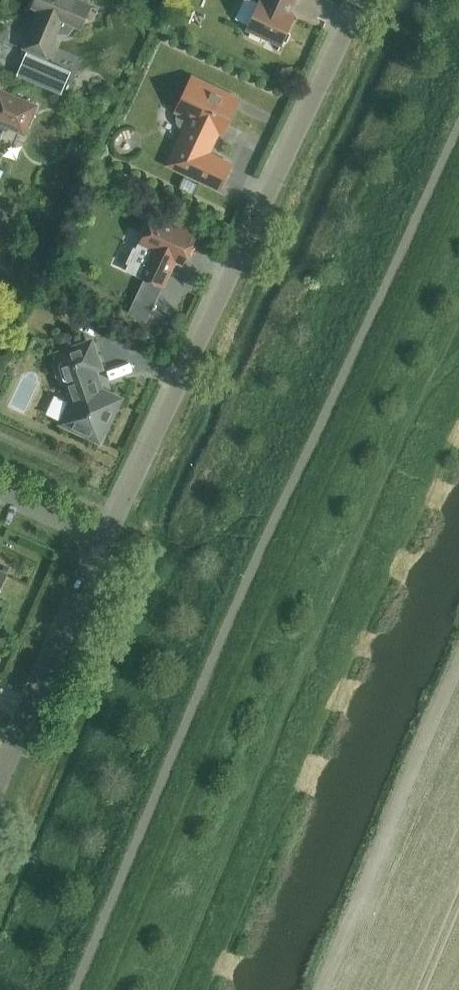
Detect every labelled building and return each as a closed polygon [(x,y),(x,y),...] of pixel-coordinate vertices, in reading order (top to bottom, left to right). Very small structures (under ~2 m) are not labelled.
[(81,27),(90,5),(80,0),(34,0),(32,6),(41,9),(37,18),(37,17),(24,47),(46,56),(62,19),(81,27)] [(288,13),(293,0),(264,0),(264,1),(261,0),(259,0),(246,28),(251,30),(248,36),(260,42),(259,42),(261,42),(264,36),(280,43),(277,50),(278,50),(294,16),(288,13)] [(213,87),(211,91),(191,82),(177,110),(178,110),(176,114),(176,118),(176,122),(178,125),(182,128),(185,129),(169,163),(218,187),(229,163),(206,152),(217,129),(221,131),(237,98),(213,87)] [(27,126),(36,104),(0,89),(0,137),(5,125),(24,133),(27,126)] [(3,174),(9,158),(0,154),(0,173),(3,174)] [(175,259),(182,263),(196,233),(154,213),(138,246),(134,245),(126,261),(129,262),(126,268),(163,285),(175,259)] [(62,422),(99,439),(119,398),(100,389),(93,369),(99,366),(90,341),(57,353),(59,360),(65,363),(70,376),(67,382),(73,399),(62,422)]
